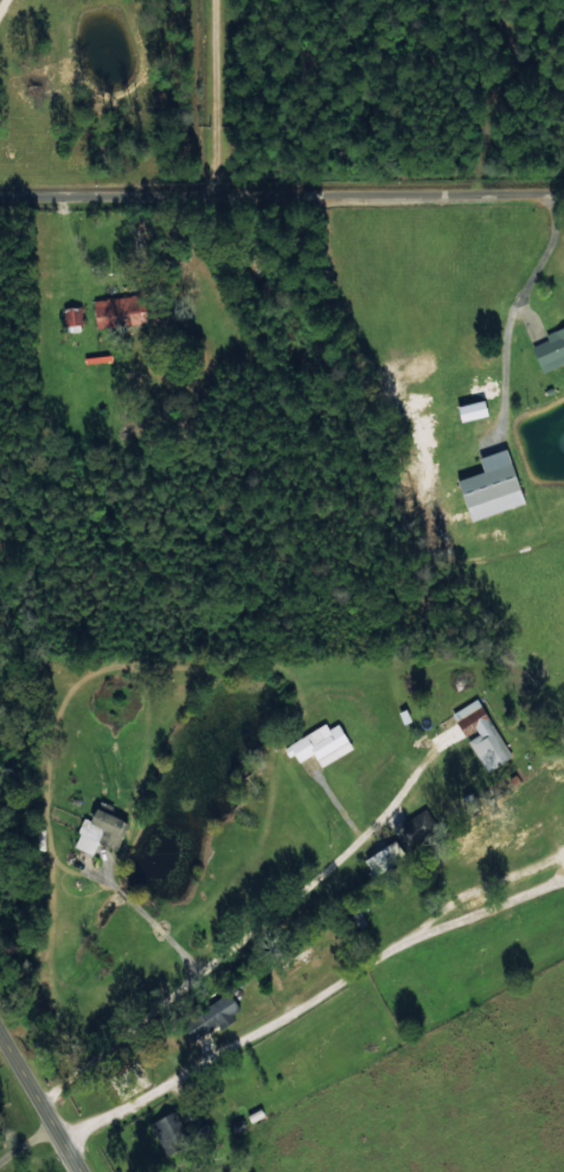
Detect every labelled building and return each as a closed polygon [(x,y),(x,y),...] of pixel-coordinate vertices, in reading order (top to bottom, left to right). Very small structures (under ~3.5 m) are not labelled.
[(97,328),(126,324),(125,316),(137,314),(134,295),(93,301),(97,328)] [(65,326),(83,324),(81,305),(62,308),(65,326)] [(541,372),(563,363),(563,326),(545,334),(547,340),(531,346),(541,372)] [(461,422),(488,417),(484,401),(457,406),(461,422)] [(478,456),(483,471),(457,478),(470,520),(524,504),(507,448),(478,456)] [(451,713),(465,738),(467,737),(485,771),(511,757),(478,698),(451,713)] [(338,723),(328,728),(326,723),(283,746),(289,756),(294,753),(298,762),(313,753),(321,766),(352,749),(338,723)] [(129,820),(95,807),(90,819),(84,817),(73,846),(93,854),(103,830),(122,838),(129,820)] [(406,848),(438,829),(425,807),(393,826),(406,848)] [(241,1009),(228,990),(182,1023),(194,1041),(241,1009)] [(164,1148),(184,1138),(171,1112),(151,1122),(164,1148)]
